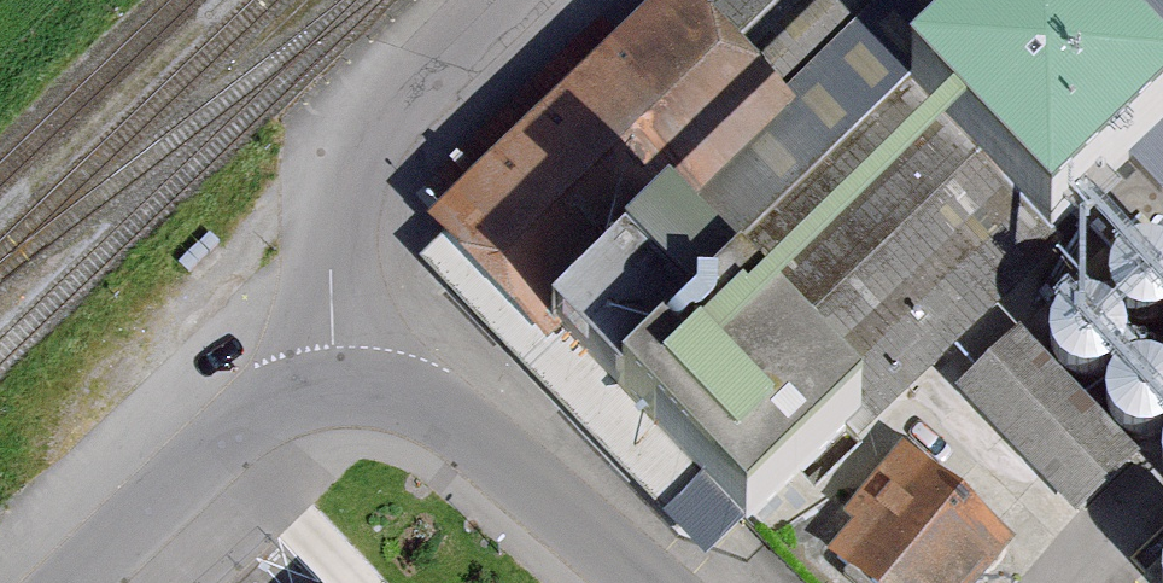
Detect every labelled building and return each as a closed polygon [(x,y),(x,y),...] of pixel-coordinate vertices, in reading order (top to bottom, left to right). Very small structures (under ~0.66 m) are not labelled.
[(662,1),(426,225),(735,544),(1123,169),(1157,204),(1162,198),(1162,0),(988,0),(709,276),(688,256),(666,235),(781,126),(766,109),(807,72),(736,0),(678,0),(670,9),(662,1)] [(807,72),(880,0),(736,0),(807,72)] [(1118,465),(1007,353),(954,406),(1065,518),(1118,465)] [(893,468),(798,567),(815,582),(985,582),(998,569),(893,468)]
